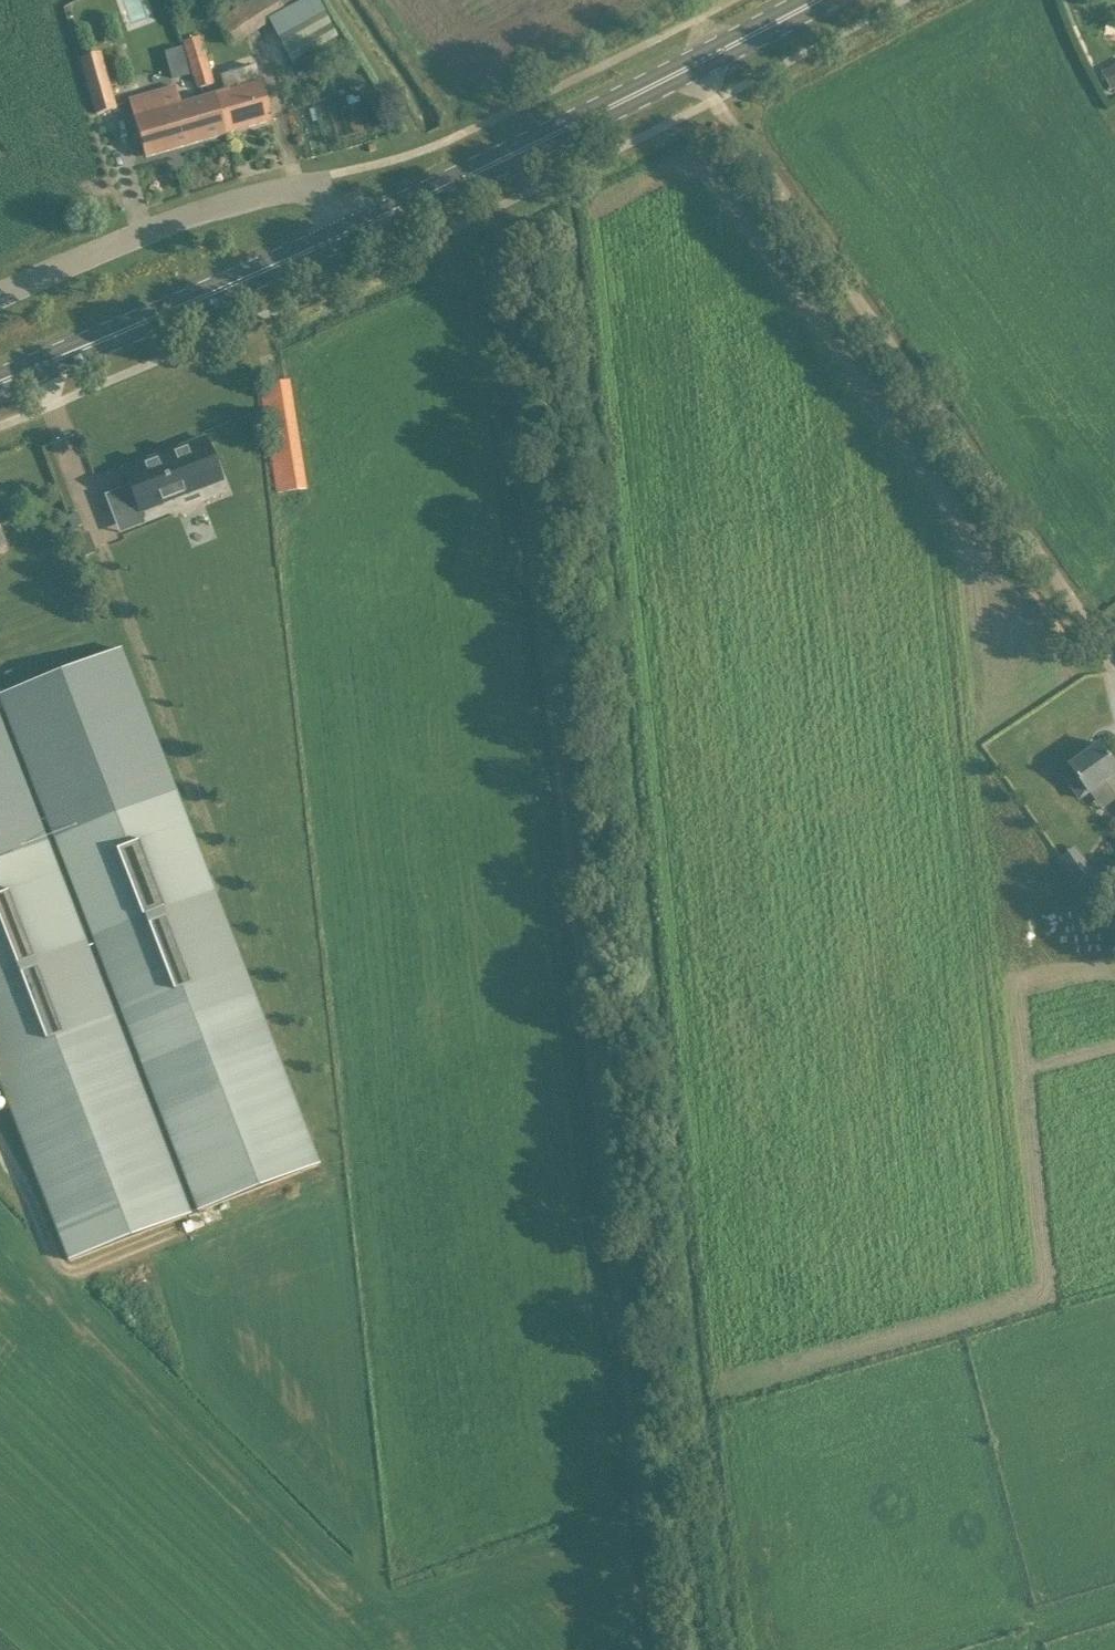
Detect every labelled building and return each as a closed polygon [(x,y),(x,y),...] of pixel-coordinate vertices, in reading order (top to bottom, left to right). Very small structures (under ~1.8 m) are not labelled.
[(286,11),(301,2),(299,0),(250,0),(219,21),(234,44),(286,11)] [(214,84),(209,68),(199,37),(183,42),(198,89),(214,84)] [(95,115),(96,115),(116,110),(100,54),(80,59),(95,115)] [(1112,91),(1114,89),(1114,65),(1102,73),(1112,91)] [(225,92),(208,97),(212,107),(216,105),(227,133),(272,121),(261,82),(256,66),(221,76),(225,92)] [(227,134),(227,133),(216,105),(212,107),(208,97),(204,99),(180,106),(175,88),(130,100),(147,157),(227,134)] [(315,130),(334,128),(331,99),(312,101),(315,130)] [(261,385),(264,407),(277,493),(305,488),(289,381),(261,385)] [(222,481),(206,438),(124,470),(140,513),(222,481)] [(3,708),(53,839),(197,1212),(318,1165),(218,904),(120,649),(99,657),(0,695),(0,710),(3,708)] [(69,1261),(187,1216),(43,844),(0,731),(0,1080),(69,1261)] [(1108,785),(1114,795),(1114,761),(1102,744),(1072,766),(1076,772),(1066,780),(1081,801),(1091,793),(1093,796),(1108,785)] [(1078,881),(1094,870),(1087,861),(1071,872),(1078,881)]
